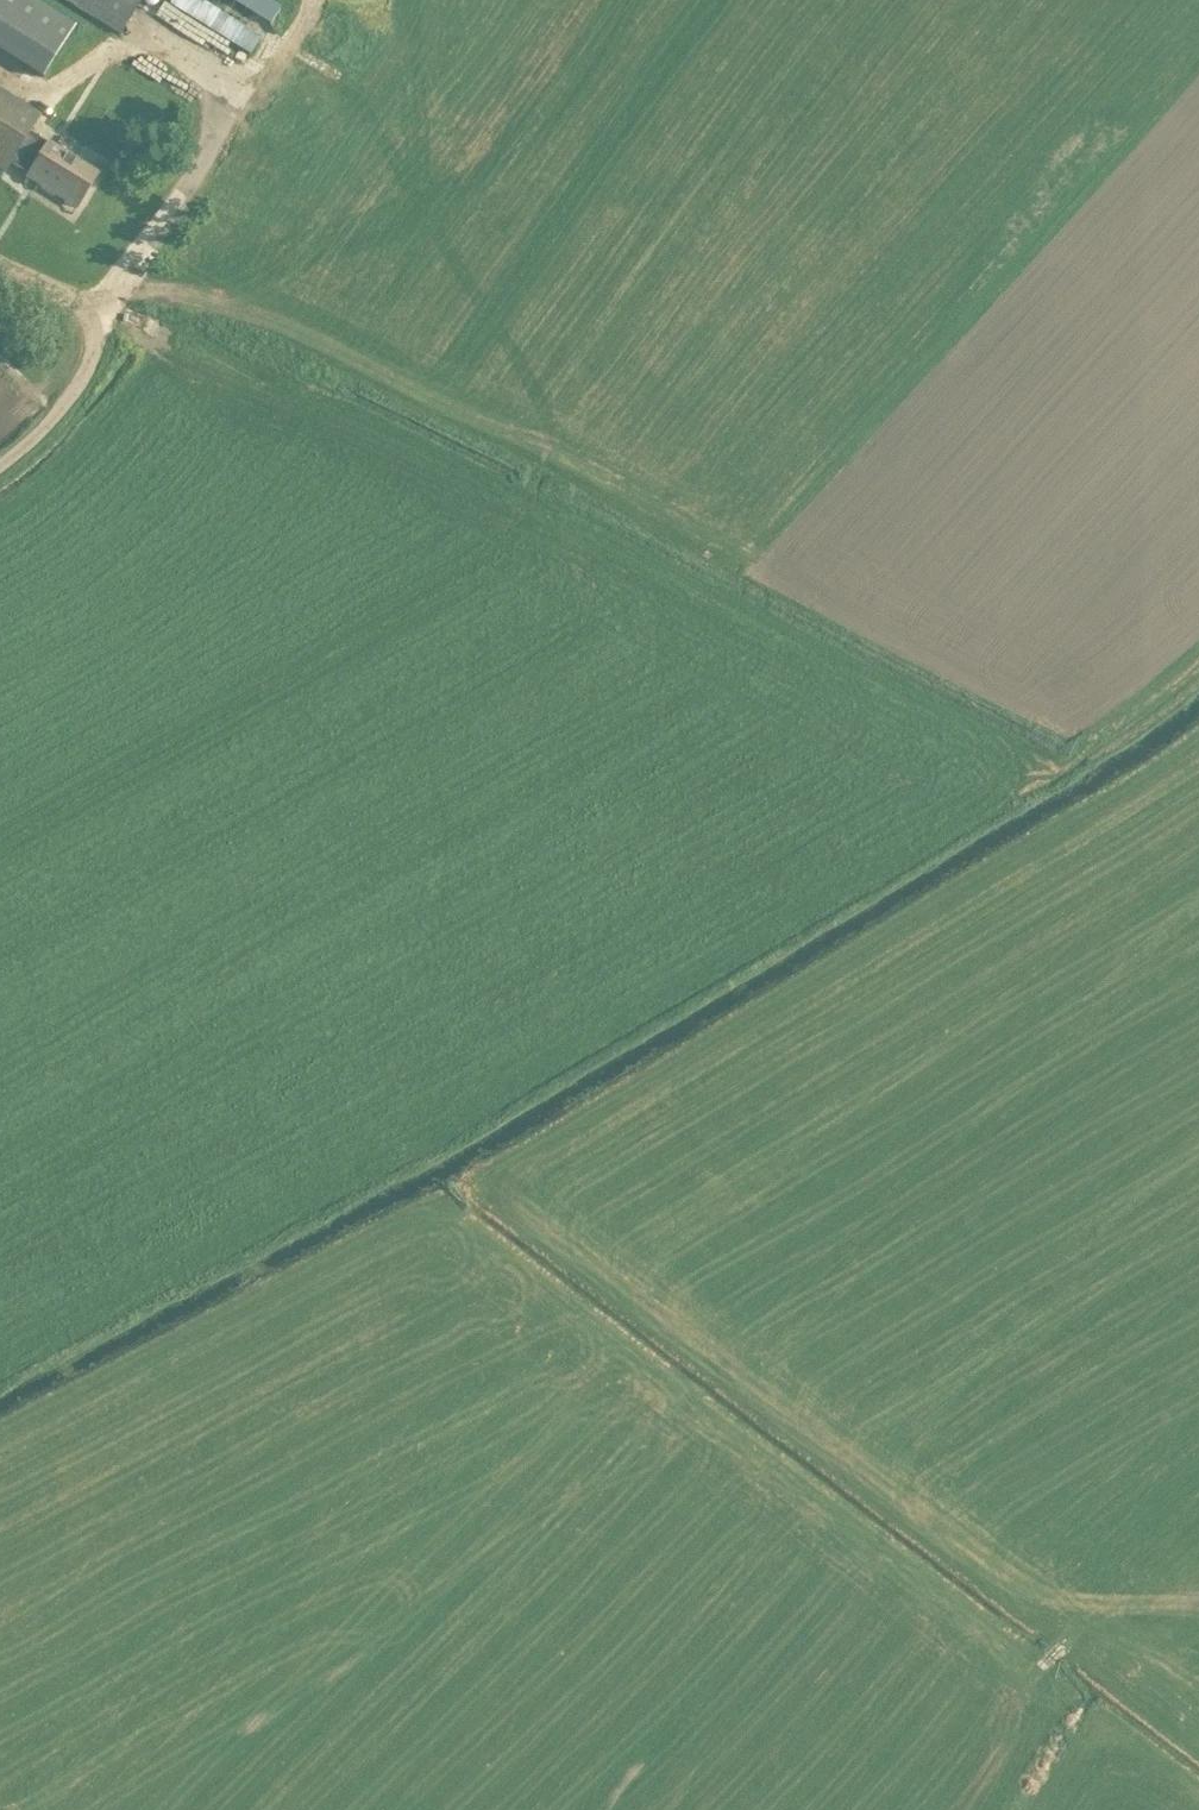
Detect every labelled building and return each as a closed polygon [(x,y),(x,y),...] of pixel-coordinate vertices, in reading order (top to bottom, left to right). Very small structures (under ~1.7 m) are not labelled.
[(41,73),(73,22),(38,0),(0,0),(0,47),(41,73)] [(135,0),(71,0),(117,29),(135,0)] [(1,167),(7,158),(26,170),(25,172),(75,202),(95,169),(46,139),(26,127),(37,110),(0,86),(0,166),(1,167)]
